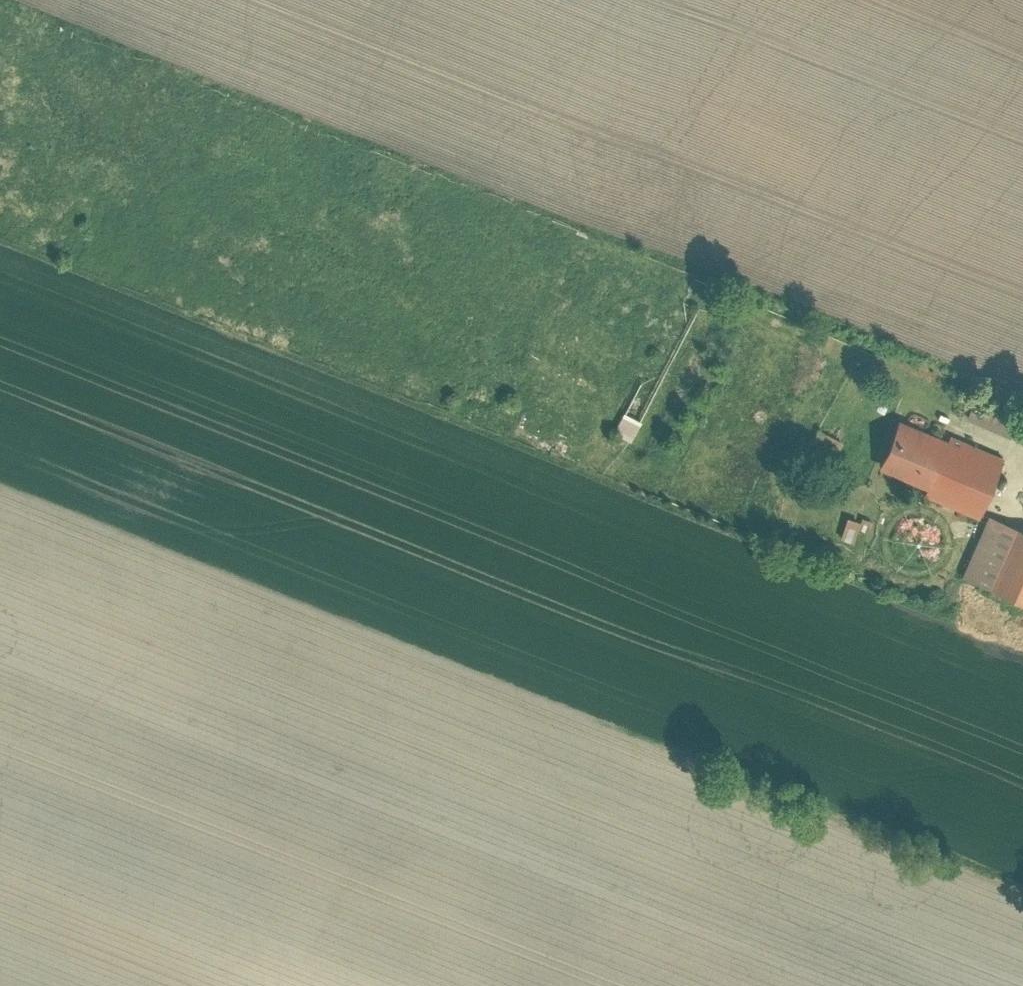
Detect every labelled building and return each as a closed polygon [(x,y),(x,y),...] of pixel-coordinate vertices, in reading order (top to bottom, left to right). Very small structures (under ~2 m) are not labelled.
[(611,428),(628,437),(636,420),(619,412),(611,428)] [(945,438),(898,418),(878,464),(923,483),(920,491),(977,515),(1003,454),(948,431),(945,438)] [(987,512),(961,572),(1022,599),(1022,527),(987,512)] [(852,540),(857,519),(842,515),(836,535),(852,540)]
